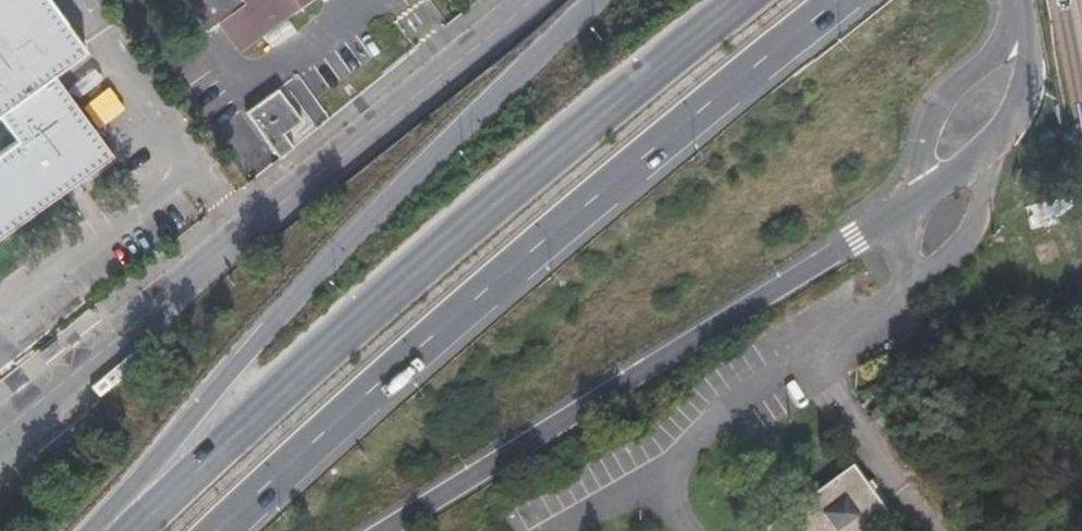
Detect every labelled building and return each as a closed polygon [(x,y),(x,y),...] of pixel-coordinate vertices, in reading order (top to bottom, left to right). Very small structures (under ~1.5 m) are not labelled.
[(114,158),(57,78),(86,57),(45,0),(0,0),(0,241),(114,158)] [(232,49),(287,8),(292,14),(310,0),(177,0),(200,31),(212,22),(232,49)] [(273,161),(289,148),(279,134),(296,121),(272,89),(240,115),(273,161)] [(890,383),(885,377),(881,380),(885,386),(890,383)] [(852,465),(766,528),(763,530),(873,530),(891,518),(852,465)]
